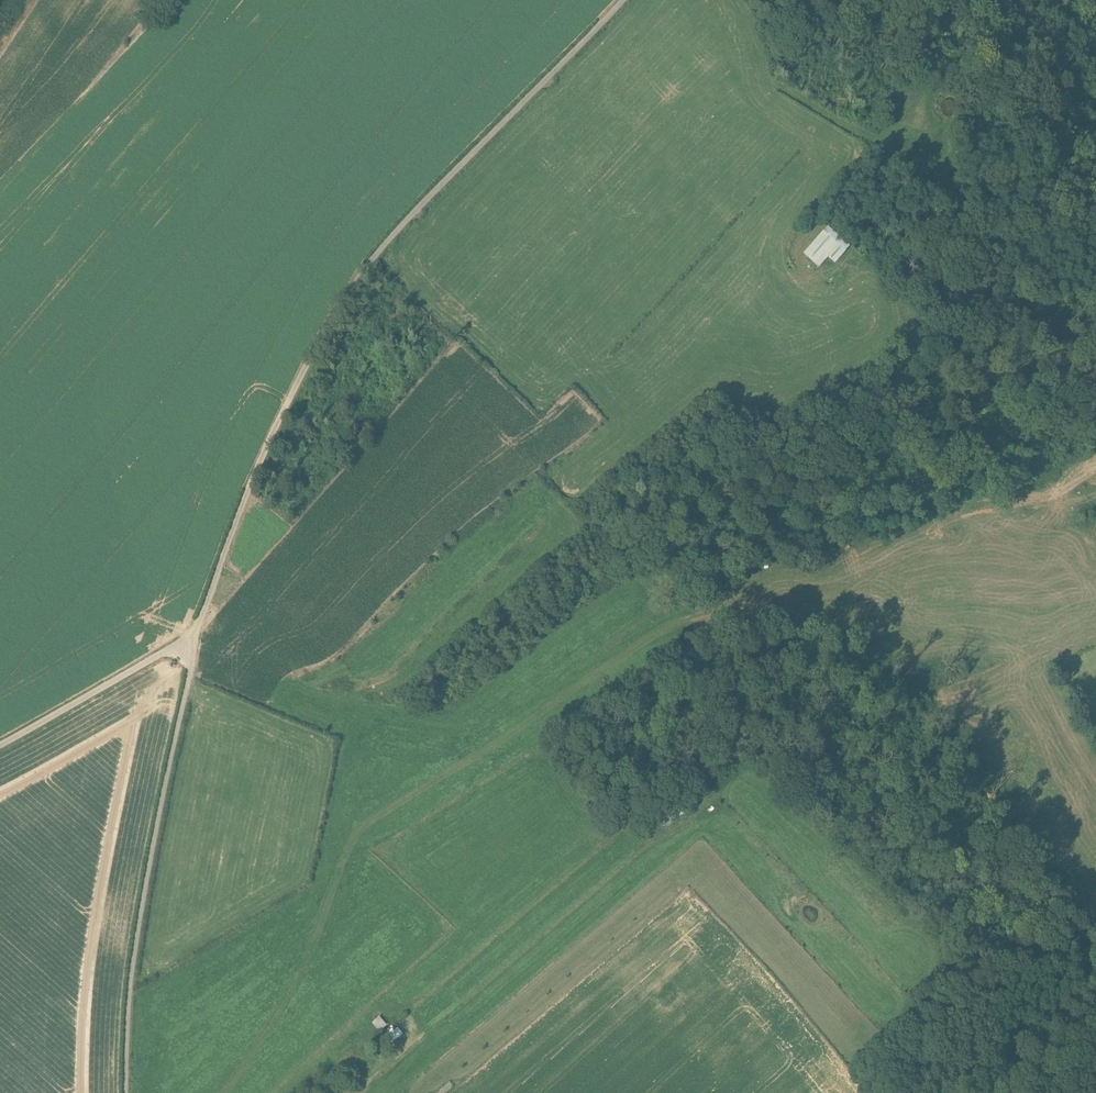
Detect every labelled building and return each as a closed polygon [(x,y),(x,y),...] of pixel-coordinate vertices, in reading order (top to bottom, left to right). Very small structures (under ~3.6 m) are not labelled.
[(846,252),(826,231),(805,252),(818,266),(828,256),(835,262),(846,252)] [(382,1031),(388,1025),(381,1016),(374,1022),(382,1031)] [(392,1044),(405,1034),(398,1026),(386,1036),(392,1044)]
